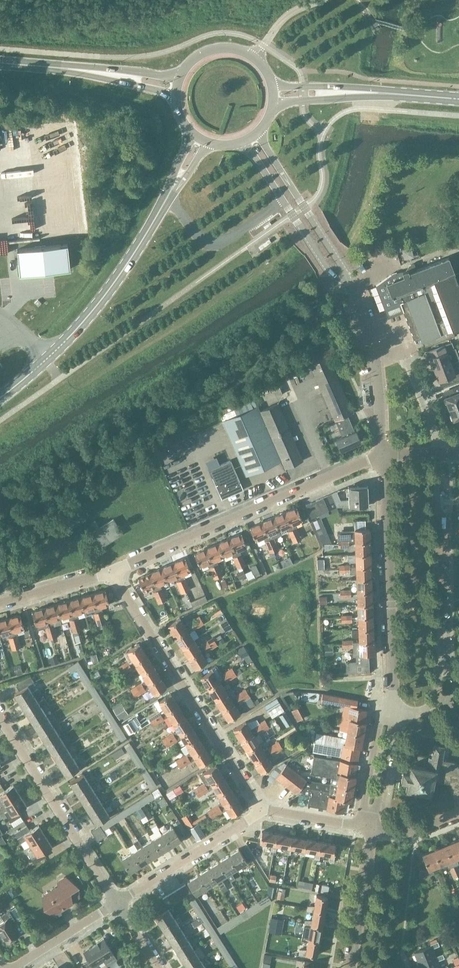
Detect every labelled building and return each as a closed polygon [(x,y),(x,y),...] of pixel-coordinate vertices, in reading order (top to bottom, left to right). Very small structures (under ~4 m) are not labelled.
[(68,244),(17,249),(19,274),(70,269),(68,244)] [(458,328),(458,272),(455,273),(449,257),(448,258),(417,270),(414,263),(411,265),(407,270),(392,275),(376,286),(385,309),(400,303),(414,341),(421,338),(422,341),(433,337),(435,343),(455,335),(453,331),(458,328)] [(320,325),(319,322),(317,315),(304,319),(307,329),(320,325)] [(451,342),(438,347),(427,351),(430,357),(434,369),(451,362),(451,363),(458,360),(456,354),(451,342)] [(334,368),(329,356),(328,356),(310,363),(335,420),(335,419),(347,414),(352,412),(333,368),(334,368)] [(434,369),(438,381),(449,376),(452,383),(458,380),(458,366),(453,369),(451,363),(451,362),(434,369)] [(295,374),(298,382),(304,380),(301,372),(295,374)] [(458,404),(458,385),(452,388),(454,393),(444,397),(449,408),(458,404)] [(260,411),(284,468),(303,460),(278,403),(260,411)] [(449,408),(453,419),(458,417),(458,404),(449,408)] [(260,411),(258,406),(223,421),(246,475),(280,460),(284,468),(260,411)] [(355,431),(352,425),(347,414),(335,419),(340,431),(341,430),(343,436),(336,439),(341,450),(361,441),(356,430),(355,431)] [(222,499),(244,489),(231,460),(209,470),(222,499)] [(262,490),(280,481),(272,466),(254,475),(262,490)] [(349,506),(368,505),(368,485),(348,486),(349,500),(349,506)] [(349,506),(349,500),(340,500),(336,491),(323,497),(328,510),(330,509),(332,513),(338,510),(336,506),(349,506)] [(191,498),(191,511),(202,510),(201,497),(191,498)] [(328,510),(323,497),(305,504),(311,517),(328,510)] [(291,536),(299,533),(296,527),(294,523),(302,519),(296,506),(285,512),(292,529),(288,531),(291,536)] [(281,534),(288,531),(292,529),(285,512),(273,517),(279,530),(281,534)] [(271,533),(279,530),(273,517),(261,522),(269,539),(273,538),(271,533)] [(87,535),(95,547),(97,550),(123,534),(113,519),(99,528),(95,520),(89,523),(94,531),(87,535)] [(275,543),(273,538),(269,539),(261,522),(250,527),(255,540),(263,537),(265,541),(268,547),(275,543)] [(355,542),(370,541),(369,528),(338,530),(338,547),(343,547),(343,540),(348,540),(349,542),(355,542)] [(236,563),(243,559),(241,554),(239,549),(247,546),(241,533),(229,538),(237,555),(233,557),(236,563)] [(299,533),(291,536),(294,542),(301,539),(299,533)] [(231,553),(233,557),(237,555),(229,538),(218,543),(223,556),(231,553)] [(355,554),(370,554),(370,541),(355,542),(355,554)] [(216,559),(223,556),(218,543),(206,548),(214,566),(218,564),(216,559)] [(275,543),(268,547),(270,552),(278,549),(275,543)] [(220,570),(218,564),(214,566),(206,548),(194,553),(200,566),(208,563),(210,567),(212,573),(220,570)] [(355,555),(349,555),(349,561),(356,561),(356,567),(371,566),(370,554),(355,554),(355,555)] [(179,587),(187,584),(185,578),(183,574),(191,570),(185,557),(173,562),(181,580),(177,582),(179,587)] [(243,559),(236,563),(238,569),(246,565),(243,559)] [(177,582),(181,580),(173,562),(162,567),(167,581),(175,577),(177,582)] [(251,568),(256,578),(260,575),(255,565),(251,568)] [(356,579),(371,579),(371,566),(356,567),(350,567),(350,573),(356,573),(356,579)] [(160,584),(167,581),(162,567),(150,573),(158,590),(161,588),(162,588),(160,584)] [(242,581),(254,575),(251,569),(238,574),(242,581)] [(220,570),(212,573),(215,579),(222,575),(220,570)] [(164,594),(161,588),(158,590),(150,573),(138,578),(144,591),(152,587),(154,592),(156,597),(164,594)] [(357,592),(372,591),(371,579),(356,579),(357,592)] [(187,584),(179,587),(182,593),(190,590),(187,584)] [(96,619),(104,617),(102,611),(101,606),(109,604),(105,590),(93,594),(98,612),(94,613),(96,619)] [(357,604),(372,604),(372,591),(357,592),(357,604)] [(86,616),(94,613),(98,612),(93,594),(81,597),(85,611),(86,616)] [(164,594),(156,597),(159,603),(166,600),(164,594)] [(326,594),(326,603),(338,603),(338,594),(326,594)] [(204,595),(190,601),(194,607),(207,601),(204,595)] [(77,613),(85,611),(81,597),(69,601),(74,619),(78,618),(77,613)] [(80,624),(78,618),(74,619),(69,601),(56,604),(60,618),(69,615),(72,626),(80,624)] [(52,620),(60,618),(56,604),(44,608),(50,626),(54,625),(52,620)] [(358,617),(373,616),(372,604),(357,604),(358,617)] [(55,631),(54,625),(50,626),(44,608),(32,611),(37,629),(45,627),(46,627),(47,633),(55,631)] [(11,644),(19,641),(16,631),(24,628),(20,615),(8,618),(13,637),(9,638),(11,644)] [(194,619),(199,626),(204,623),(199,616),(194,619)] [(358,629),(373,629),(373,616),(358,617),(358,629)] [(104,617),(96,619),(98,625),(105,623),(104,617)] [(9,638),(13,637),(8,618),(0,620),(0,635),(7,633),(9,638)] [(199,626),(194,619),(189,623),(185,625),(180,618),(168,625),(175,636),(191,626),(193,630),(199,626)] [(80,624),(72,626),(73,632),(81,630),(80,624)] [(189,632),(193,630),(191,626),(175,636),(182,647),(194,640),(189,632)] [(359,642),(374,641),(373,629),(358,629),(358,630),(351,630),(352,636),(359,636),(359,642)] [(55,631),(47,633),(49,639),(57,637),(55,631)] [(199,644),(207,640),(203,632),(195,637),(199,644)] [(208,641),(212,648),(217,644),(213,638),(208,641)] [(205,648),(203,644),(198,647),(194,640),(182,647),(189,658),(205,648)] [(374,641),(359,642),(353,642),(353,640),(347,640),(348,647),(353,647),(353,655),(356,655),(369,654),(374,654),(374,641)] [(19,641),(11,644),(12,650),(20,647),(19,641)] [(207,651),(212,648),(208,641),(203,644),(205,648),(189,658),(195,669),(207,661),(203,654),(207,651)] [(130,665),(146,655),(139,644),(127,651),(132,659),(128,661),(122,665),(127,672),(132,668),(130,665)] [(346,672),(371,671),(372,671),(369,671),(369,654),(356,655),(356,661),(346,661),(346,672)] [(141,673),(153,665),(146,655),(130,665),(132,668),(133,670),(137,667),(141,673)] [(72,665),(67,668),(71,673),(76,670),(81,667),(78,661),(72,665)] [(122,675),(127,672),(122,665),(117,668),(122,675)] [(144,686),(160,676),(153,665),(141,673),(145,680),(141,683),(144,686)] [(82,680),(87,676),(81,667),(76,670),(82,680)] [(227,671),(231,678),(237,675),(232,668),(227,671)] [(231,678),(227,671),(222,675),(221,674),(217,677),(213,670),(201,677),(208,688),(224,678),(226,682),(231,678)] [(21,704),(41,692),(39,688),(32,692),(28,686),(35,682),(31,676),(17,685),(20,691),(15,694),(21,704)] [(82,680),(89,690),(94,687),(87,676),(82,680)] [(136,686),(140,693),(146,690),(150,687),(154,695),(167,687),(160,676),(144,686),(141,683),(136,686)] [(222,685),(226,682),(224,678),(208,688),(215,699),(226,691),(222,685)] [(9,692),(9,682),(0,682),(0,692),(9,692)] [(135,696),(140,693),(136,686),(131,689),(135,696)] [(95,700),(101,697),(94,687),(89,690),(95,700)] [(48,702),(45,698),(49,696),(45,689),(41,692),(21,704),(27,714),(41,706),(48,702)] [(250,696),(248,693),(246,689),(240,692),(245,700),(250,696)] [(226,691),(215,699),(221,710),(237,699),(235,696),(231,698),(226,691)] [(235,706),(245,700),(240,692),(235,696),(237,699),(221,710),(228,720),(240,713),(235,706)] [(321,701),(338,704),(339,696),(322,693),(321,701)] [(162,715),(178,705),(171,694),(159,701),(163,709),(159,711),(154,715),(159,722),(164,719),(162,715)] [(102,710),(107,707),(101,697),(95,700),(102,710)] [(277,698),(265,705),(269,712),(281,704),(277,698)] [(121,702),(113,707),(112,708),(120,719),(128,714),(121,702)] [(172,723),(185,715),(178,705),(162,715),(164,719),(168,716),(172,723)] [(47,716),(41,706),(27,714),(34,725),(47,716)] [(366,710),(350,707),(345,706),(341,730),(347,731),(363,734),(365,722),(364,722),(366,710)] [(108,720),(114,717),(107,707),(102,710),(108,720)] [(297,707),(291,710),(297,722),(303,719),(297,707)] [(247,716),(250,721),(259,717),(257,712),(247,716)] [(279,716),(286,727),(291,724),(284,712),(279,716)] [(153,725),(159,722),(154,715),(149,718),(153,725)] [(175,736),(191,726),(185,715),(172,723),(177,730),(173,733),(168,736),(172,743),(177,740),(175,736)] [(40,735),(53,726),(47,716),(34,725),(40,735)] [(115,730),(120,726),(114,717),(108,720),(115,730)] [(132,719),(124,723),(130,733),(138,728),(132,719)] [(260,723),(264,730),(269,727),(265,720),(260,723)] [(264,730),(260,723),(254,726),(250,729),(245,721),(233,729),(241,740),(257,730),(259,733),(264,730)] [(46,745),(60,737),(53,726),(40,735),(46,745)] [(121,740),(126,737),(127,736),(120,726),(115,730),(121,740)] [(186,744),(198,737),(191,726),(175,736),(177,740),(181,737),(186,744)] [(259,734),(259,733),(257,730),(241,740),(247,751),(259,743),(255,736),(259,734)] [(361,747),(363,734),(347,731),(346,738),(318,733),(315,751),(327,754),(327,753),(357,758),(359,746),(361,747)] [(167,747),(172,743),(168,736),(162,740),(167,747)] [(53,755),(66,747),(60,737),(46,745),(53,755)] [(189,758),(205,748),(198,737),(186,744),(181,748),(185,754),(186,754),(189,758)] [(273,744),(278,751),(283,748),(279,741),(273,744)] [(270,751),(268,748),(268,747),(264,750),(259,743),(247,751),(254,762),(270,751)] [(132,758),(137,754),(131,744),(125,748),(132,758)] [(268,757),(278,751),(273,744),(268,748),(270,751),(254,762),(261,772),(273,765),(268,757)] [(443,760),(442,760),(444,747),(434,745),(432,758),(429,757),(427,768),(410,765),(409,773),(402,772),(401,782),(407,783),(405,790),(431,795),(434,780),(439,781),(440,779),(447,780),(457,804),(458,803),(458,770),(456,762),(455,762),(454,762),(443,760)] [(59,765),(72,757),(66,747),(53,755),(59,765)] [(181,758),(186,765),(191,761),(195,759),(200,766),(212,759),(205,748),(189,758),(186,754),(181,758)] [(138,768),(144,764),(137,754),(132,758),(138,768)] [(356,764),(340,761),(314,756),(311,773),(332,777),(330,784),(353,788),(355,776),(357,776),(360,764),(356,763),(356,764)] [(72,757),(59,765),(65,776),(79,767),(72,757)] [(180,768),(186,765),(181,758),(176,761),(180,768)] [(145,778),(150,775),(144,764),(138,768),(145,778)] [(281,781),(291,768),(286,764),(275,777),(281,781)] [(204,783),(199,786),(204,793),(209,790),(207,786),(223,776),(216,765),(204,773),(200,775),(204,783)] [(285,785),(296,771),(291,768),(281,781),(285,785)] [(290,789),(301,775),(296,771),(285,785),(290,789)] [(76,793),(90,784),(84,774),(70,783),(76,793)] [(145,778),(151,788),(157,785),(150,775),(145,778)] [(296,793),(298,790),(306,780),(301,775),(290,789),(296,793)] [(218,795),(230,787),(223,776),(207,786),(209,790),(213,787),(218,795)] [(353,788),(330,784),(306,780),(298,790),(303,794),(309,795),(307,805),(343,812),(345,799),(351,800),(353,788)] [(165,791),(168,797),(183,789),(180,782),(165,791)] [(0,786),(0,806),(1,807),(5,804),(20,795),(13,784),(4,790),(1,785),(0,786)] [(83,803),(97,794),(90,784),(76,793),(83,803)] [(198,797),(204,793),(199,786),(194,789),(198,797)] [(220,808),(236,798),(230,787),(218,795),(222,801),(218,804),(220,808)] [(141,799),(144,804),(155,797),(151,792),(141,799)] [(89,813),(103,805),(97,794),(83,803),(89,813)] [(20,795),(5,804),(8,810),(4,812),(10,822),(21,816),(17,811),(26,805),(20,795)] [(213,808),(217,815),(222,811),(223,812),(227,809),(231,816),(243,809),(236,798),(220,808),(218,804),(213,808)] [(134,811),(144,804),(141,799),(131,806),(134,811)] [(96,824),(110,815),(103,805),(89,813),(96,824)] [(124,817),(134,811),(131,806),(121,812),(124,817)] [(212,818),(217,815),(213,808),(207,811),(212,818)] [(114,824),(124,817),(121,812),(110,819),(114,824)] [(104,830),(114,824),(110,819),(101,825),(104,830)] [(179,834),(185,830),(178,820),(173,823),(179,834)] [(197,839),(202,836),(198,829),(200,828),(197,823),(189,828),(197,839)] [(30,845),(45,835),(39,825),(30,830),(27,825),(14,833),(21,843),(27,839),(30,845)] [(91,831),(97,841),(106,835),(100,825),(91,831)] [(162,833),(171,846),(181,840),(173,826),(162,833)] [(274,845),(276,834),(262,831),(260,842),(271,844),(271,851),(275,852),(277,845),(274,845)] [(160,853),(171,846),(162,833),(152,839),(160,853)] [(289,847),(291,836),(276,834),(274,845),(277,845),(285,847),(285,853),(290,854),(291,848),(289,847)] [(24,849),(34,864),(46,856),(43,851),(52,846),(45,835),(30,845),(22,850),(22,851),(24,849)] [(303,850),(305,839),(291,836),(289,847),(291,848),(300,849),(300,856),(304,857),(306,850),(303,850)] [(150,859),(142,846),(138,839),(133,842),(137,849),(132,852),(140,866),(150,859)] [(150,859),(160,853),(152,839),(142,846),(150,859)] [(318,852),(320,841),(305,839),(303,850),(306,850),(314,852),(314,859),(319,859),(320,853),(318,852)] [(458,857),(458,846),(457,840),(445,845),(451,860),(454,866),(457,865),(458,864),(456,858),(458,857)] [(334,862),(335,856),(335,855),(333,855),(335,844),(320,841),(318,852),(320,853),(329,854),(329,861),(334,862)] [(239,848),(228,855),(237,868),(247,862),(247,861),(251,859),(252,858),(243,845),(242,846),(239,848)] [(454,866),(451,860),(445,845),(434,849),(440,864),(445,862),(448,868),(451,867),(454,866)] [(432,867),(440,864),(434,849),(422,854),(428,869),(425,870),(420,869),(414,869),(413,878),(419,879),(419,876),(425,877),(425,875),(427,875),(434,872),(432,867)] [(130,872),(140,866),(132,852),(121,859),(130,872)] [(231,872),(237,868),(228,855),(218,861),(227,875),(231,881),(235,878),(231,872)] [(221,878),(227,875),(218,861),(208,868),(216,881),(220,888),(225,885),(221,878)] [(206,888),(216,881),(208,868),(198,874),(206,888)] [(196,895),(206,888),(198,874),(187,881),(196,895)] [(79,897),(78,894),(79,894),(77,886),(65,877),(59,881),(59,886),(57,887),(54,887),(51,889),(50,891),(43,896),(45,906),(54,913),(71,902),(70,899),(73,897),(75,899),(79,897)] [(186,896),(191,893),(186,884),(181,887),(186,896)] [(182,899),(186,896),(181,887),(176,890),(182,899)] [(177,902),(182,899),(176,890),(172,893),(177,902)] [(173,905),(177,902),(172,893),(167,896),(173,905)] [(191,894),(186,897),(193,907),(198,903),(191,894)] [(261,907),(271,901),(268,895),(258,902),(261,907)] [(325,912),(327,897),(317,895),(315,906),(308,906),(307,910),(313,911),(314,909),(325,912)] [(168,908),(173,905),(167,896),(162,899),(168,908)] [(251,913),(261,907),(258,902),(248,908),(251,913)] [(193,907),(199,917),(204,914),(198,903),(193,907)] [(161,927),(174,918),(168,908),(154,917),(161,927)] [(241,920),(251,913),(248,908),(238,915),(241,920)] [(0,923),(0,932),(7,943),(19,935),(12,924),(18,920),(11,909),(0,916),(4,921),(0,923)] [(322,926),(325,912),(314,909),(313,911),(312,920),(305,920),(304,925),(311,926),(311,924),(322,926)] [(211,924),(204,914),(199,917),(206,927),(211,924)] [(231,926),(241,920),(238,915),(227,921),(231,926)] [(167,937),(181,929),(174,918),(161,927),(167,937)] [(221,933),(231,926),(227,921),(217,928),(221,933)] [(217,934),(211,924),(206,927),(212,937),(217,934)] [(302,935),(302,939),(308,940),(308,939),(319,941),(322,926),(311,924),(311,926),(304,925),(302,935)] [(174,947),(187,939),(181,929),(167,937),(174,947)] [(218,947),(224,944),(217,934),(212,937),(218,947)] [(106,965),(122,956),(114,944),(109,947),(104,938),(93,945),(103,960),(106,965)] [(180,957),(194,949),(187,939),(174,947),(180,957)] [(317,955),(319,941),(308,939),(308,940),(307,949),(300,949),(299,954),(306,955),(306,954),(317,955)] [(436,958),(436,957),(432,948),(439,945),(437,942),(431,944),(431,945),(414,952),(419,965),(436,958)] [(230,954),(224,944),(218,947),(225,957),(230,954)] [(103,960),(93,945),(83,951),(89,960),(83,963),(86,967),(99,967),(100,967),(97,963),(103,960)] [(187,967),(200,959),(194,949),(180,957),(187,967)] [(237,964),(230,954),(225,957),(231,967),(237,964)] [(437,960),(444,958),(442,954),(436,957),(436,958),(419,965),(420,967),(440,967),(437,960)] [(456,955),(449,958),(454,967),(458,967),(458,960),(456,955)] [(200,959),(187,967),(206,967),(200,959)]
